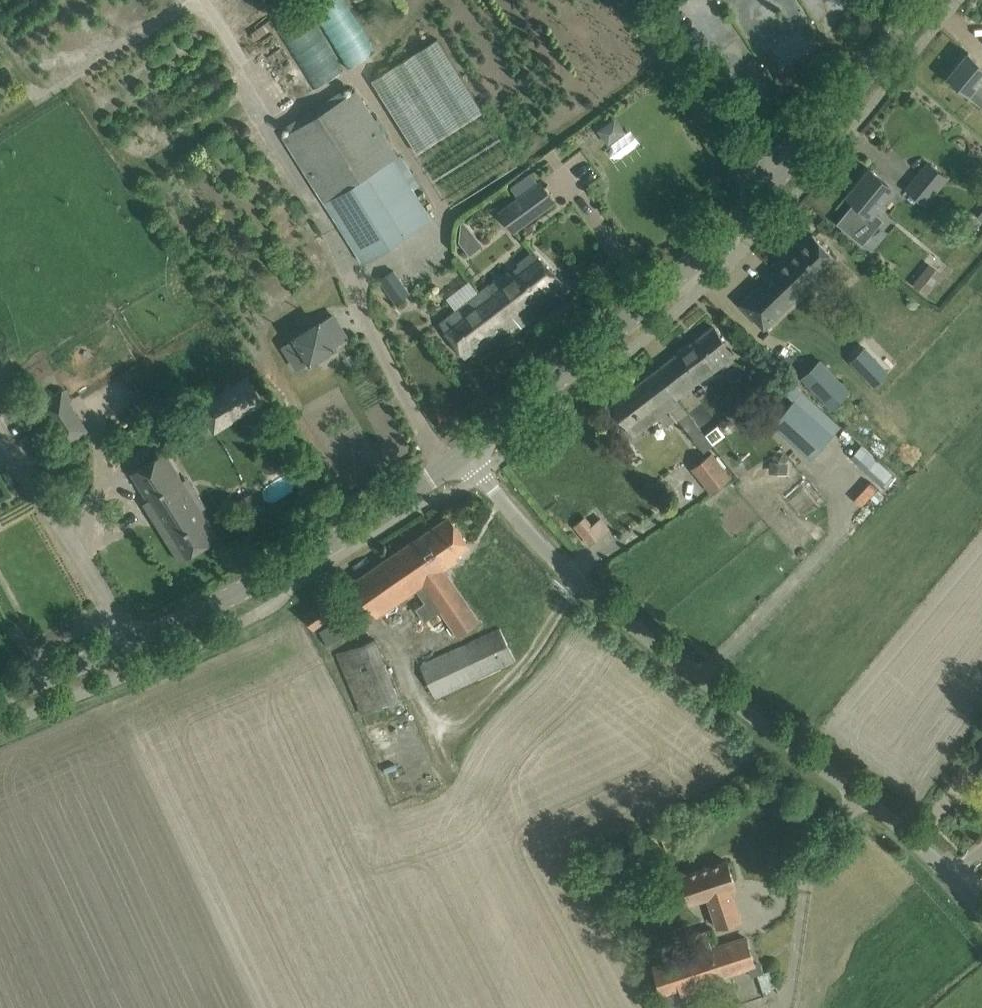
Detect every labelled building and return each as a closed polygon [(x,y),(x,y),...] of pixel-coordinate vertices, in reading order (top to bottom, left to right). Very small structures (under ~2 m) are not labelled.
[(375,51),(344,0),(311,0),(307,3),(347,68),(375,51)] [(252,33),(257,40),(288,20),(284,13),(252,33)] [(312,90),(343,70),(307,13),(277,33),(312,90)] [(484,112),(437,39),(372,81),(419,154),(484,112)] [(947,77),(963,90),(981,106),(981,85),(980,83),(981,80),(981,63),(968,52),(947,77)] [(399,157),(357,90),(282,137),(362,263),(433,219),(395,159),(399,157)] [(603,140),(621,132),(615,118),(597,127),(603,140)] [(931,164),(918,179),(935,192),(948,177),(931,164)] [(855,201),(837,223),(862,244),(869,235),(883,219),(874,211),(893,188),(886,182),(871,169),(848,196),(855,201)] [(514,231),(555,201),(540,181),(500,211),(514,231)] [(764,329),(836,259),(825,248),(811,234),(740,304),(764,329)] [(535,251),(440,322),(465,358),(517,321),(520,324),(568,288),(535,251)] [(379,280),(387,291),(401,281),(394,270),(379,280)] [(932,288),(918,277),(913,283),(926,295),(932,288)] [(332,314),(284,344),(299,368),(347,338),(332,314)] [(713,327),(658,368),(674,394),(672,396),(675,400),(677,398),(678,399),(696,387),(694,385),(736,356),(725,342),(713,327)] [(866,384),(883,370),(863,344),(845,358),(866,384)] [(821,361),(802,380),(830,408),(849,390),(821,361)] [(674,394),(658,368),(611,405),(634,435),(650,423),(679,402),(677,400),(678,399),(677,398),(675,400),(672,396),(674,394)] [(229,415),(260,396),(247,376),(216,395),(229,415)] [(65,447),(89,433),(62,388),(38,402),(65,447)] [(812,457),(832,434),(793,399),(773,423),(812,457)] [(688,412),(679,419),(704,452),(713,446),(688,412)] [(891,473),(860,445),(851,456),(882,484),(891,473)] [(143,503),(179,561),(218,537),(164,451),(149,461),(146,457),(137,462),(140,467),(132,472),(149,499),(143,503)] [(708,455),(692,468),(712,493),(727,480),(731,477),(712,452),(708,455)] [(877,503),(884,495),(878,490),(871,497),(877,503)] [(450,515),(383,561),(353,581),(364,598),(377,617),(385,612),(388,618),(396,612),(393,606),(416,590),(424,602),(415,608),(424,621),(440,611),(457,636),(479,621),(441,564),(470,545),(450,515)] [(574,526),(589,545),(609,529),(601,518),(591,527),(584,518),(574,526)] [(326,600),(305,615),(313,628),(335,613),(326,600)] [(337,622),(320,631),(330,648),(347,639),(337,622)] [(435,699),(516,660),(500,628),(420,666),(435,699)] [(375,638),(337,653),(344,671),(349,684),(350,689),(389,675),(382,657),(375,638)] [(447,727),(452,736),(463,729),(458,721),(447,727)] [(701,897),(706,915),(714,913),(718,926),(740,919),(730,888),(735,886),(727,861),(681,876),(689,901),(701,897)] [(699,982),(712,978),(731,972),(735,971),(748,966),(751,976),(759,974),(765,972),(762,966),(759,963),(754,962),(746,938),(727,944),(713,948),(689,956),(689,957),(682,960),(656,968),(664,993),(666,999),(682,994),(682,995),(701,989),(699,982)]
